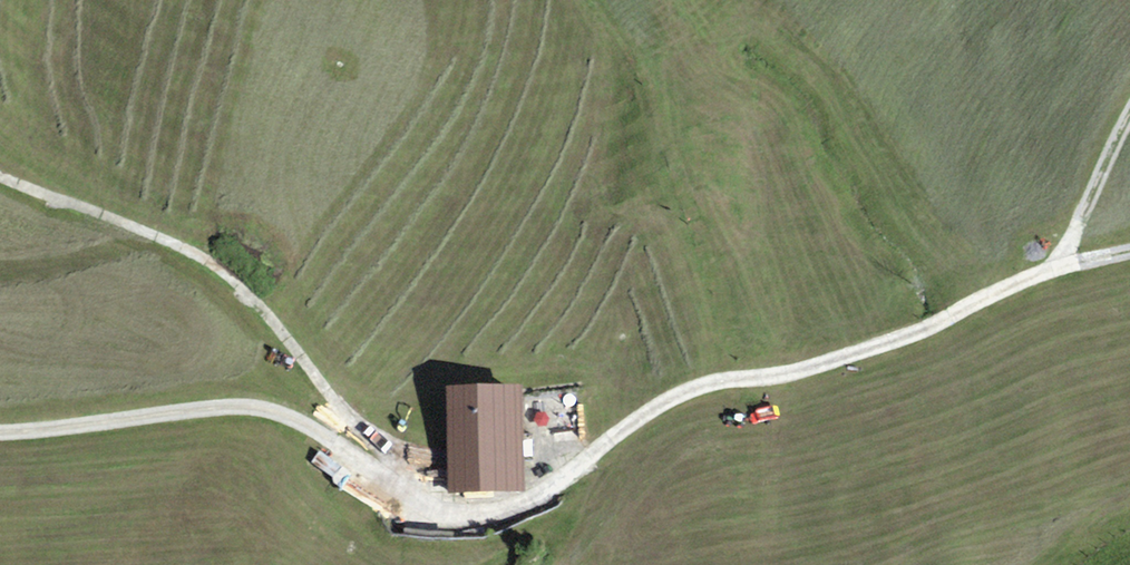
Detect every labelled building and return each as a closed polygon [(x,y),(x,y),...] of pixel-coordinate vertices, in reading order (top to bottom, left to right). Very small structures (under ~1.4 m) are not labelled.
[(524,494),(520,394),(443,398),(447,497),(524,494)]
